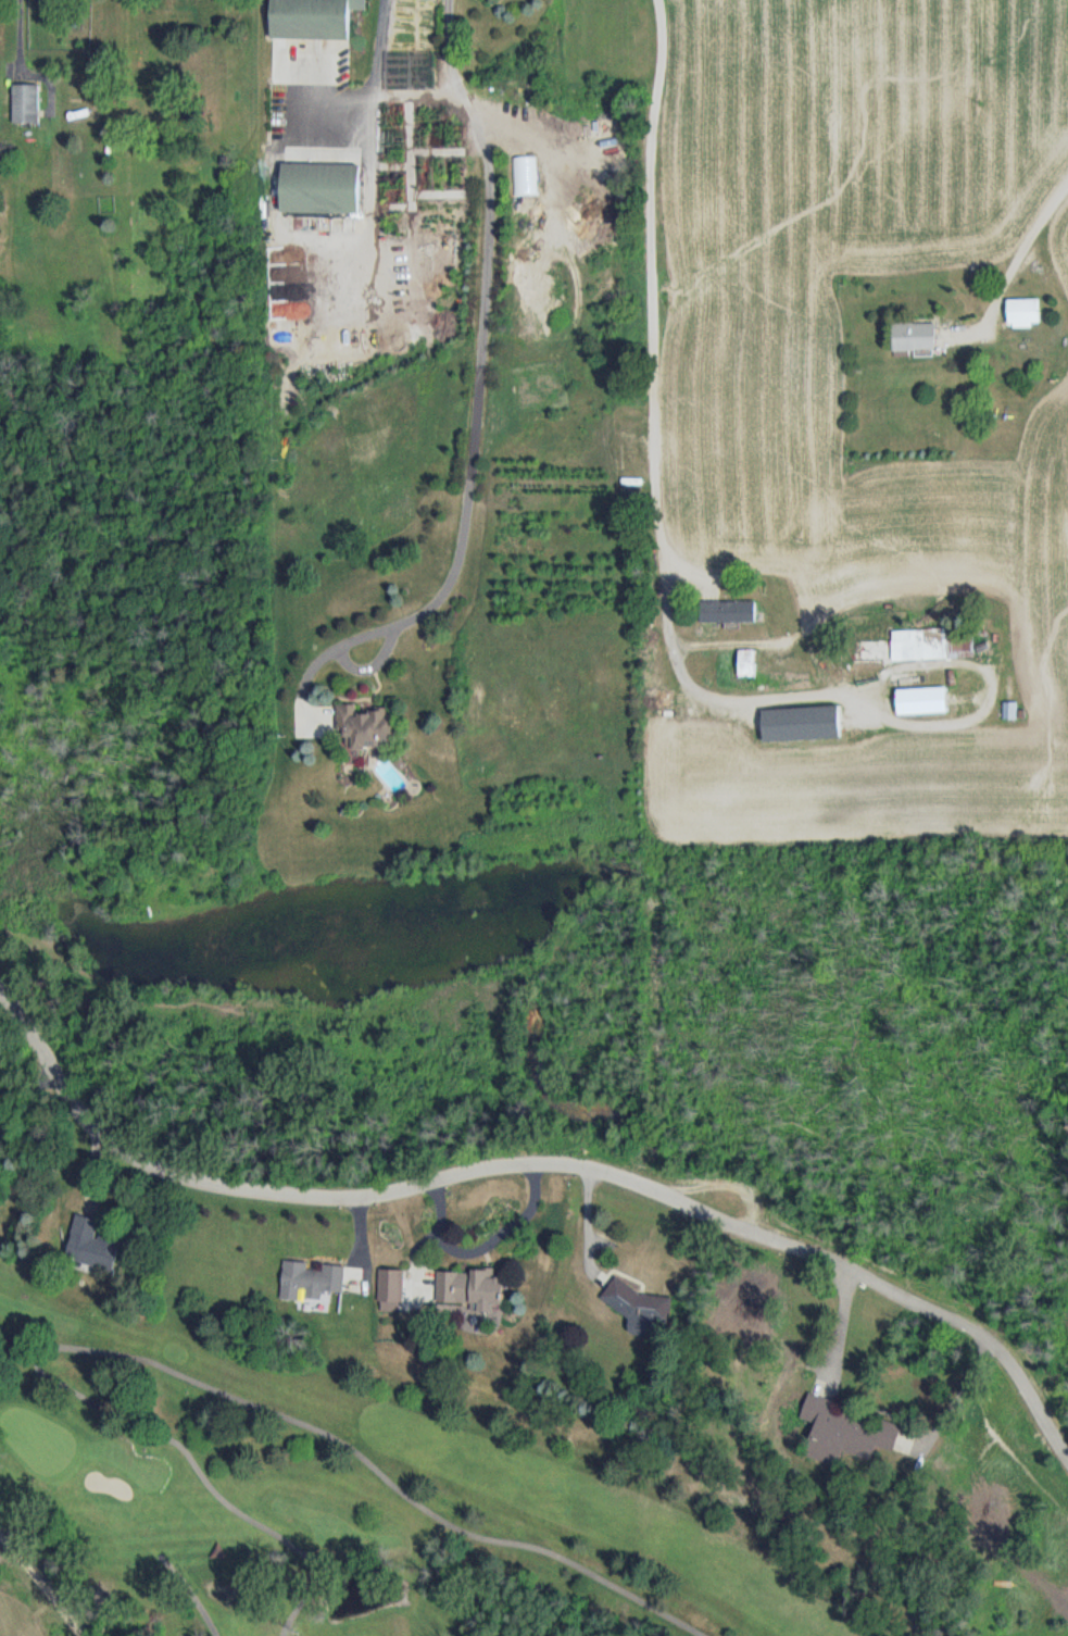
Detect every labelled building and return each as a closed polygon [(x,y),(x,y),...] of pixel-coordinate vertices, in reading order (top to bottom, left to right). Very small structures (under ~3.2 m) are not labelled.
[(352,40),(353,10),(368,10),(368,0),(277,0),(277,39),(352,40)] [(650,27),(650,14),(634,14),(634,27),(650,27)] [(42,125),(42,85),(15,85),(15,125),(42,125)] [(363,166),(285,164),(284,214),(362,215),(363,166)] [(1042,300),(1010,300),(1010,327),(1042,327),(1042,300)] [(896,324),(896,358),(937,358),(937,324),(896,324)] [(757,624),(757,603),(702,603),(702,624),(757,624)] [(893,631),(894,662),(966,660),(965,630),(893,631)] [(756,669),(756,652),(741,652),(741,669),(756,669)] [(899,682),(900,711),(980,707),(979,678),(899,682)] [(397,749),(398,712),(360,711),(360,705),(341,705),(340,748),(397,749)] [(763,710),(764,742),(842,739),(841,707),(763,710)] [(71,1206),(96,1212),(91,1229),(95,1231),(99,1212),(123,1219),(111,1262),(60,1249),(71,1206)] [(319,1257),(318,1261),(297,1260),(297,1254),(279,1253),(276,1290),(300,1292),(300,1289),(316,1290),(317,1283),(337,1285),(339,1259),(319,1257)] [(431,1264),(468,1264),(468,1260),(492,1260),(492,1270),(502,1270),(501,1296),(492,1296),(492,1303),(476,1303),(476,1296),(431,1296),(431,1264)] [(374,1261),(399,1262),(398,1292),(373,1292),(374,1261)] [(613,1269),(598,1289),(626,1310),(625,1323),(643,1325),(644,1313),(664,1314),(666,1290),(637,1288),(613,1269)] [(897,1420),(801,1384),(791,1410),(813,1418),(802,1450),(832,1462),(839,1446),(865,1456),(871,1439),(888,1446),(897,1420)]
